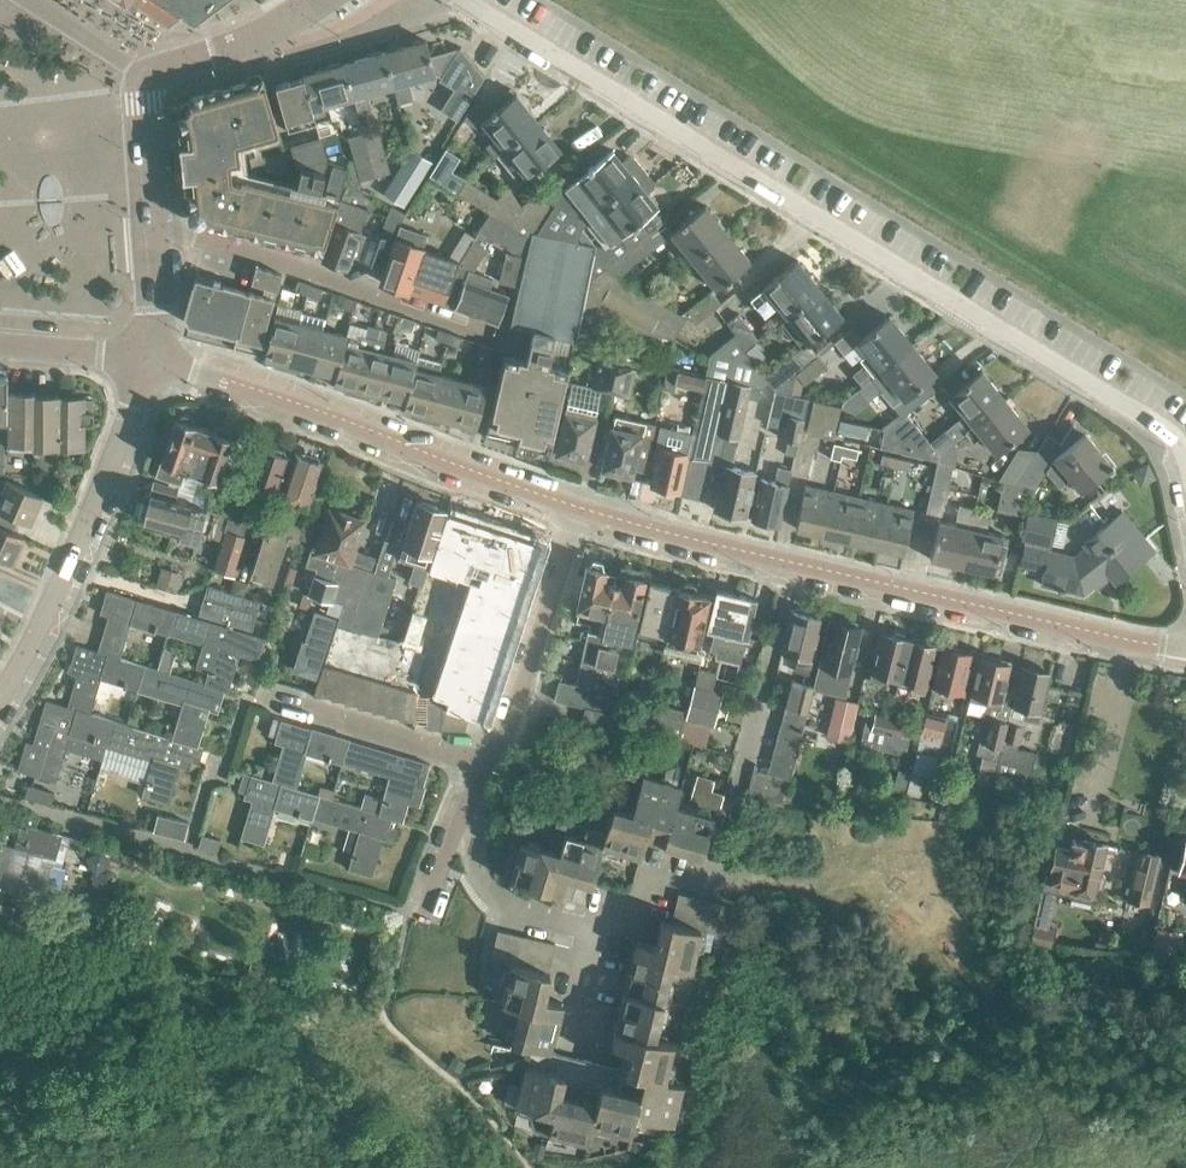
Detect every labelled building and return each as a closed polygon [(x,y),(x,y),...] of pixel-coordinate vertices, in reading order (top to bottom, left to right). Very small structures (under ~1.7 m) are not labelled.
[(168,23),(177,16),(193,25),(227,0),(132,0),(168,23)] [(395,48),(383,51),(393,85),(398,103),(412,99),(407,81),(434,74),(456,88),(442,110),(456,118),(455,119),(456,120),(483,77),(459,46),(459,47),(429,55),(425,39),(421,41),(421,39),(411,42),(412,43),(395,48)] [(393,85),(383,51),(343,63),(352,97),(354,96),(358,113),(371,110),(367,93),(393,85)] [(326,104),(352,97),(343,63),(302,74),(302,77),(314,119),(329,115),(326,104)] [(182,100),(181,101),(179,104),(178,106),(178,108),(177,110),(177,112),(178,114),(178,115),(177,115),(178,118),(179,117),(182,130),(182,133),(183,132),(184,145),(178,146),(182,179),(187,178),(189,191),(188,191),(188,193),(189,193),(190,206),(190,208),(191,209),(194,209),(196,209),(202,216),(202,218),(201,218),(201,221),(202,222),(205,223),(205,222),(212,224),(214,225),(227,228),(229,229),(230,229),(230,228),(243,232),(245,233),(245,232),(258,235),(258,236),(261,237),(261,236),(274,239),(274,240),(276,240),(289,243),(289,244),(292,244),(294,240),(304,242),(302,247),(305,248),(306,247),(319,250),(318,251),(321,251),(347,170),(333,165),(322,197),(243,177),(241,178),(237,144),(277,132),(261,75),(259,76),(259,77),(246,80),(244,80),(244,81),(231,84),(228,85),(205,92),(205,91),(203,92),(191,96),(190,95),(188,96),(188,97),(185,98),(184,99),(182,100)] [(302,77),(289,81),(302,127),(315,123),(314,119),(302,77)] [(274,85),(287,131),(302,127),(289,81),(274,85)] [(509,87),(490,102),(489,103),(488,105),(476,98),(461,122),(471,129),(481,121),(514,94),(509,87)] [(538,121),(515,93),(514,94),(481,121),(495,138),(485,146),(494,157),(503,149),(538,121)] [(526,177),(560,149),(538,121),(503,149),(512,160),(503,175),(513,186),(525,176),(526,177)] [(376,129),(362,133),(374,176),(388,172),(376,129)] [(374,176),(362,133),(349,136),(356,163),(360,179),(374,176)] [(319,137),(292,145),(291,145),(297,166),(325,158),(319,137)] [(383,193),(403,206),(431,161),(411,148),(383,193)] [(459,157),(445,148),(429,175),(452,189),(460,176),(451,170),(459,157)] [(646,192),(652,187),(653,182),(633,157),(628,157),(621,162),(611,149),(564,187),(549,199),(554,205),(536,232),(595,244),(581,226),(590,219),(608,242),(603,246),(595,244),(588,278),(589,278),(604,267),(662,220),(653,209),(657,206),(646,192)] [(263,156),(266,170),(278,172),(285,171),(279,151),(263,156)] [(296,183),(319,189),(325,163),(320,161),(303,166),(303,167),(300,167),(296,183)] [(356,163),(351,163),(345,182),(357,188),(360,179),(356,163)] [(489,212),(509,225),(521,205),(508,188),(496,198),(466,179),(460,176),(452,189),(489,212)] [(521,205),(509,225),(530,237),(531,232),(549,205),(538,191),(521,205)] [(334,224),(321,261),(346,269),(351,255),(359,232),(367,209),(340,199),(332,223),(334,224)] [(680,224),(671,231),(662,220),(604,267),(618,276),(671,234),(692,260),(727,233),(704,205),(684,220),(683,219),(679,223),(680,224)] [(489,212),(460,259),(473,268),(486,246),(484,244),(489,235),(519,254),(530,237),(509,225),(489,212)] [(402,226),(397,240),(395,239),(380,281),(407,291),(408,288),(411,291),(414,293),(417,294),(421,294),(425,294),(424,296),(443,303),(458,261),(421,248),(426,235),(402,226)] [(361,258),(360,259),(379,266),(389,238),(367,231),(366,234),(359,232),(351,254),(361,258)] [(575,341),(580,318),(588,278),(595,244),(536,232),(531,232),(530,237),(525,257),(519,286),(510,323),(509,326),(532,332),(526,359),(502,354),(486,430),(484,436),(502,440),(509,435),(517,437),(516,443),(550,451),(569,369),(548,364),(554,337),(575,341)] [(734,242),(727,233),(692,260),(715,289),(749,261),(734,242)] [(0,258),(0,270),(7,279),(26,267),(12,249),(0,258)] [(519,286),(525,257),(506,252),(499,281),(519,286)] [(645,259),(650,264),(654,260),(650,255),(645,259)] [(764,315),(776,304),(786,316),(820,289),(797,260),(777,276),(776,274),(772,278),(773,279),(751,297),(751,296),(750,297),(764,315)] [(469,266),(458,262),(444,303),(455,307),(464,280),(472,283),(473,278),(466,275),(469,266)] [(266,286),(263,296),(274,298),(276,290),(281,274),(255,266),(251,282),(266,286)] [(604,267),(589,278),(588,278),(580,318),(673,338),(685,318),(685,317),(680,314),(648,295),(618,276),(604,267)] [(237,336),(248,292),(194,277),(184,316),(187,322),(189,323),(230,333),(231,334),(237,336)] [(294,289),(306,293),(309,283),(297,279),(294,289)] [(497,322),(506,295),(472,283),(464,280),(455,307),(497,322)] [(318,297),(321,288),(309,283),(306,293),(318,297)] [(827,297),(820,289),(786,316),(807,343),(808,344),(842,316),(827,297)] [(680,314),(685,317),(685,318),(695,324),(720,303),(710,290),(688,308),(680,314)] [(263,296),(248,292),(237,336),(262,342),(274,298),(263,296)] [(354,299),(344,296),(341,305),(351,308),(354,299)] [(302,312),(299,322),(285,369),(299,373),(300,366),(312,369),(322,329),(325,318),(302,312)] [(746,347),(757,337),(737,312),(725,321),(746,347)] [(275,360),(273,366),(285,369),(299,322),(274,316),(263,356),(275,360)] [(411,329),(414,320),(402,316),(399,325),(411,329)] [(862,383),(872,374),(908,347),(901,337),(904,335),(888,316),(857,341),(870,358),(853,372),(862,383)] [(597,322),(580,318),(576,337),(593,340),(597,322)] [(371,338),(373,328),(366,326),(366,329),(364,336),(371,338)] [(376,340),(379,329),(373,328),(371,338),(376,340)] [(434,337),(446,342),(449,332),(438,328),(434,337)] [(347,335),(322,329),(312,369),(322,372),(321,379),(333,382),(344,342),(345,342),(347,335)] [(458,346),(461,336),(449,332),(446,342),(458,346)] [(710,355),(705,376),(702,390),(679,494),(702,500),(707,477),(720,481),(724,465),(732,467),(747,397),(758,400),(760,388),(768,384),(764,377),(734,334),(711,350),(710,355)] [(356,345),(345,342),(344,342),(333,382),(345,385),(343,392),(356,395),(368,348),(371,338),(364,336),(358,335),(356,345)] [(371,338),(368,348),(356,395),(368,399),(370,392),(381,395),(391,354),(382,352),(383,342),(376,340),(371,338)] [(489,356),(492,347),(480,343),(477,352),(489,356)] [(754,343),(745,350),(755,363),(764,356),(754,343)] [(768,384),(774,390),(774,391),(776,391),(790,394),(795,373),(803,366),(817,354),(808,343),(808,344),(807,343),(793,353),(764,377),(768,384)] [(872,374),(862,383),(858,386),(870,401),(885,388),(883,385),(888,380),(903,397),(934,372),(919,353),(916,356),(908,347),(872,374)] [(416,361),(391,354),(381,395),(392,398),(390,404),(403,407),(413,367),(415,368),(416,361)] [(826,366),(817,354),(803,366),(795,373),(804,384),(826,366)] [(416,361),(415,368),(413,367),(403,407),(403,408),(414,411),(413,418),(425,421),(437,374),(440,362),(418,356),(416,361)] [(609,391),(615,365),(596,360),(591,385),(590,387),(601,389),(609,391)] [(634,369),(615,365),(609,391),(628,395),(634,369)] [(662,388),(672,390),(674,383),(702,390),(705,376),(667,367),(662,388)] [(965,415),(930,442),(938,452),(952,441),(966,430),(1001,401),(994,392),(996,390),(981,371),(950,396),(965,415)] [(462,380),(437,374),(425,421),(438,424),(440,418),(451,421),(462,380)] [(486,386),(462,380),(451,421),(462,423),(460,430),(474,434),(486,386)] [(601,389),(590,387),(591,385),(571,381),(555,452),(558,453),(560,456),(576,460),(576,457),(585,459),(595,412),(601,389)] [(920,383),(915,387),(892,406),(898,413),(927,389),(921,382),(920,383)] [(33,444),(33,391),(8,390),(7,441),(32,441),(32,444),(33,444)] [(776,391),(774,391),(774,390),(766,424),(779,428),(783,409),(790,410),(789,415),(803,418),(807,398),(790,394),(776,391)] [(34,391),(33,391),(33,444),(57,444),(57,447),(58,447),(58,394),(34,394),(34,391)] [(59,396),(59,394),(58,394),(58,447),(83,447),(83,423),(87,423),(92,422),(94,417),(92,411),(87,410),(83,410),(84,397),(59,396)] [(840,405),(813,400),(806,433),(833,439),(840,405)] [(1011,408),(1008,410),(1001,401),(966,430),(973,439),(980,434),(995,452),(1026,427),(1011,408)] [(668,406),(658,404),(655,419),(665,421),(668,406)] [(155,476),(171,481),(179,484),(180,484),(185,469),(188,471),(204,427),(194,423),(194,422),(191,416),(191,415),(183,413),(176,416),(176,417),(175,417),(155,476)] [(906,413),(883,432),(892,442),(915,424),(906,413)] [(797,442),(803,418),(789,415),(783,439),(788,440),(785,453),(794,455),(797,442)] [(838,418),(836,429),(864,436),(867,425),(838,418)] [(612,421),(602,463),(601,469),(610,470),(610,473),(623,476),(627,474),(631,475),(641,428),(612,421)] [(892,442),(883,432),(880,448),(937,460),(938,452),(930,442),(921,432),(915,424),(892,442)] [(1060,443),(1046,435),(1031,459),(1015,486),(1026,489),(1026,490),(1032,493),(1046,471),(1058,486),(1069,477),(1080,491),(1108,469),(1113,465),(1111,463),(1110,464),(1084,432),(1080,435),(1072,424),(1060,443)] [(213,430),(204,427),(188,471),(185,469),(180,484),(179,484),(178,487),(190,490),(189,491),(196,493),(202,476),(216,480),(232,437),(231,437),(231,435),(228,429),(228,428),(220,425),(220,426),(214,429),(213,430)] [(652,461),(655,462),(650,485),(662,488),(661,491),(674,494),(675,491),(678,492),(687,453),(669,449),(672,435),(659,432),(652,461)] [(867,437),(865,445),(878,448),(881,435),(873,433),(867,437)] [(952,441),(938,452),(937,460),(952,465),(954,466),(956,459),(956,445),(952,441)] [(840,461),(841,455),(843,446),(835,444),(831,458),(840,461)] [(270,449),(259,445),(244,488),(274,498),(288,455),(286,455),(284,449),(275,446),(270,449)] [(234,446),(229,460),(243,464),(247,451),(234,446)] [(858,449),(843,446),(841,455),(856,458),(858,449)] [(1017,450),(999,480),(1002,482),(1015,486),(1031,459),(1017,450)] [(295,453),(268,537),(263,536),(250,575),(272,582),(288,534),(298,537),(302,523),(292,520),(297,504),(308,508),(322,462),(295,453)] [(880,464),(895,467),(897,458),(883,454),(880,464)] [(897,458),(895,467),(910,470),(912,461),(897,458)] [(952,466),(952,465),(937,460),(924,518),(938,522),(938,520),(939,521),(952,466)] [(1154,478),(1147,464),(1134,470),(1139,481),(1145,483),(1154,478)] [(714,508),(745,516),(754,472),(732,467),(724,465),(720,481),(714,508)] [(779,525),(791,470),(778,467),(774,482),(760,478),(751,518),(753,519),(756,523),(763,525),(768,522),(779,525)] [(13,531),(18,518),(29,523),(41,495),(6,480),(0,479),(0,525),(13,531)] [(196,493),(189,491),(190,490),(178,487),(179,484),(171,481),(169,486),(152,481),(146,502),(142,501),(138,514),(143,516),(141,520),(168,528),(167,532),(197,540),(205,507),(208,496),(196,493)] [(996,510),(1020,515),(1026,490),(1026,489),(1015,486),(1002,482),(996,510)] [(795,527),(823,533),(832,491),(805,485),(795,527)] [(823,533),(845,538),(850,540),(859,498),(832,491),(823,533)] [(850,540),(877,546),(886,504),(859,498),(850,540)] [(407,527),(403,526),(397,543),(389,567),(390,567),(394,555),(414,561),(408,581),(421,585),(446,511),(416,501),(407,527)] [(913,510),(886,504),(877,546),(903,552),(913,510)] [(232,513),(243,516),(246,508),(234,505),(232,513)] [(952,560),(962,563),(970,528),(973,513),(974,509),(958,506),(954,524),(939,521),(938,520),(938,522),(929,558),(950,563),(952,560)] [(315,569),(316,566),(330,570),(334,558),(348,563),(362,520),(346,515),(344,511),(337,509),(333,511),(329,510),(317,547),(311,545),(305,565),(315,569)] [(220,538),(227,513),(214,510),(207,535),(220,538)] [(1057,587),(1057,589),(1063,590),(1064,588),(1082,593),(1093,584),(1093,585),(1107,573),(1114,582),(1142,559),(1134,549),(1143,539),(1144,538),(1122,511),(1083,543),(1086,547),(1074,556),(1049,550),(1056,519),(1026,512),(1020,538),(1025,539),(1019,564),(1037,568),(1038,566),(1044,568),(1041,583),(1057,587)] [(428,703),(482,721),(541,543),(446,512),(427,570),(455,580),(456,577),(468,581),(428,703)] [(973,513),(970,528),(962,563),(970,564),(971,568),(993,572),(999,573),(1008,537),(1001,536),(1001,535),(986,531),(989,517),(973,513)] [(213,568),(234,574),(250,523),(229,516),(213,568)] [(299,539),(307,542),(314,522),(306,519),(299,539)] [(0,558),(11,563),(24,536),(13,531),(0,525),(0,559),(0,558)] [(387,575),(390,567),(389,567),(397,543),(383,538),(383,539),(376,562),(373,571),(387,575)] [(362,588),(364,583),(368,569),(373,571),(376,562),(371,561),(366,564),(364,568),(348,563),(334,558),(330,570),(316,566),(315,569),(308,594),(331,601),(332,600),(340,602),(336,614),(339,615),(336,625),(349,629),(356,608),(362,588)] [(558,680),(553,699),(584,707),(590,678),(604,621),(614,573),(605,571),(605,570),(603,569),(601,562),(601,561),(592,559),(592,560),(588,566),(585,565),(575,609),(578,609),(577,615),(590,618),(575,684),(558,680)] [(590,678),(584,707),(609,713),(617,683),(610,682),(617,651),(608,649),(611,634),(628,638),(628,640),(630,640),(644,579),(641,578),(640,571),(640,570),(631,568),(631,569),(627,575),(624,574),(624,575),(614,573),(604,621),(590,678)] [(396,578),(387,575),(373,571),(368,569),(364,583),(362,588),(390,597),(396,578)] [(160,570),(156,585),(176,591),(180,575),(160,570)] [(234,580),(230,592),(244,596),(247,584),(234,580)] [(635,636),(636,636),(664,642),(677,587),(649,580),(635,636)] [(678,587),(677,587),(664,642),(662,650),(681,655),(680,658),(698,662),(701,651),(696,650),(709,594),(696,591),(697,590),(693,585),(693,583),(683,581),(683,583),(678,586),(678,587)] [(260,601),(244,596),(207,585),(197,616),(250,632),(260,601)] [(362,588),(356,608),(383,616),(390,597),(362,588)] [(716,650),(714,656),(719,658),(735,593),(716,588),(705,629),(713,631),(709,649),(716,650)] [(97,651),(97,652),(119,658),(120,658),(130,622),(167,633),(174,610),(106,590),(99,613),(107,615),(97,651)] [(754,598),(735,593),(719,658),(724,659),(726,653),(732,654),(736,637),(744,639),(754,598)] [(304,641),(295,668),(315,675),(314,677),(316,678),(336,615),(315,608),(304,640),(301,639),(301,640),(304,641)] [(383,616),(356,608),(349,629),(350,629),(377,636),(377,635),(383,616)] [(791,611),(781,652),(797,655),(793,670),(804,672),(808,658),(811,659),(822,617),(808,613),(809,611),(795,608),(795,610),(791,609),(790,611),(791,611)] [(263,636),(174,610),(167,633),(215,647),(205,683),(204,684),(223,689),(223,690),(227,691),(238,654),(257,659),(263,636)] [(837,622),(832,621),(815,690),(841,696),(858,627),(853,626),(853,622),(838,618),(837,622)] [(336,625),(323,664),(335,668),(336,666),(412,691),(424,654),(398,645),(399,641),(377,636),(350,629),(349,629),(336,625)] [(884,676),(897,680),(898,680),(908,638),(905,638),(904,634),(895,632),(893,635),(880,631),(868,679),(883,683),(884,676)] [(911,639),(908,638),(898,680),(911,683),(910,690),(924,693),(936,645),(923,642),(922,639),(913,637),(911,639)] [(67,706),(67,707),(89,714),(90,713),(100,677),(137,688),(143,665),(120,658),(119,658),(97,652),(97,651),(76,645),(69,667),(77,670),(67,706)] [(970,654),(942,647),(932,686),(963,694),(967,679),(964,678),(970,654)] [(1010,663),(996,660),(994,656),(987,654),(983,657),(979,656),(965,711),(990,717),(996,719),(1003,691),(1010,663)] [(1024,666),(1021,666),(1001,748),(997,765),(994,775),(1028,783),(1035,752),(1021,748),(1021,749),(1017,748),(1022,724),(1021,724),(1022,719),(1037,722),(1049,672),(1037,669),(1035,666),(1027,664),(1024,666)] [(205,683),(143,665),(137,688),(185,702),(174,738),(174,739),(193,744),(193,745),(197,746),(208,709),(217,712),(223,690),(223,689),(204,684),(205,683)] [(322,665),(312,696),(330,697),(330,700),(331,700),(333,668),(322,665)] [(693,684),(711,689),(716,671),(697,666),(693,684)] [(346,672),(333,668),(331,700),(344,701),(344,704),(345,704),(346,672)] [(357,708),(358,708),(360,676),(346,672),(345,704),(358,705),(357,708)] [(374,681),(360,676),(358,708),(371,709),(371,712),(372,712),(374,681)] [(813,686),(791,680),(780,725),(779,725),(767,773),(753,769),(746,797),(783,807),(813,686)] [(385,716),(386,716),(387,685),(374,681),(372,712),(385,713),(385,716)] [(711,689),(693,684),(685,716),(708,722),(716,690),(711,689)] [(401,688),(387,685),(386,716),(399,717),(398,720),(399,720),(401,688)] [(412,724),(413,724),(413,721),(415,692),(401,688),(399,720),(412,721),(412,724)] [(975,784),(991,787),(1013,693),(1003,691),(996,719),(990,717),(984,742),(978,740),(974,755),(982,756),(975,784)] [(630,718),(613,714),(609,713),(584,707),(582,714),(580,723),(623,733),(624,728),(642,732),(648,703),(634,699),(630,718)] [(846,741),(855,704),(834,699),(825,736),(846,741)] [(55,781),(70,732),(107,743),(114,720),(90,713),(89,714),(67,707),(67,706),(45,700),(32,743),(25,741),(17,770),(55,781)] [(730,700),(725,718),(740,721),(744,703),(730,700)] [(649,703),(648,703),(642,732),(678,740),(684,710),(649,703)] [(441,729),(442,709),(427,704),(427,728),(439,729),(439,732),(441,733),(441,729)] [(454,730),(455,713),(442,709),(441,729),(448,729),(454,730)] [(866,711),(858,743),(880,749),(888,716),(866,711)] [(463,730),(468,717),(455,713),(454,730),(463,730)] [(924,713),(918,738),(939,743),(945,718),(924,713)] [(910,722),(888,716),(880,749),(902,754),(910,722)] [(282,744),(271,780),(271,781),(294,788),(294,787),(304,751),(341,762),(348,739),(280,719),(273,742),(282,744)] [(174,738),(114,720),(107,743),(155,757),(144,795),(167,801),(178,764),(186,767),(193,745),(193,744),(174,739),(174,738)] [(939,743),(918,738),(910,772),(905,792),(917,795),(922,775),(930,777),(939,743)] [(417,803),(429,763),(348,739),(341,762),(390,777),(383,800),(365,794),(361,807),(398,818),(398,819),(402,821),(408,800),(417,803)] [(254,763),(251,774),(261,777),(264,766),(254,763)] [(860,765),(857,778),(869,781),(872,768),(860,765)] [(877,768),(874,780),(888,783),(891,772),(877,768)] [(905,792),(910,772),(897,769),(892,789),(905,792)] [(263,843),(274,806),(310,817),(317,794),(294,787),(294,788),(271,781),(271,780),(250,774),(243,797),(251,799),(240,837),(263,843)] [(612,807),(604,833),(601,846),(602,846),(640,857),(645,838),(701,855),(713,816),(675,805),(681,786),(642,775),(631,813),(612,807)] [(618,793),(625,795),(627,783),(619,781),(618,793)] [(27,785),(24,797),(35,800),(49,805),(53,793),(27,785)] [(320,786),(317,794),(331,798),(333,790),(320,786)] [(706,796),(704,805),(718,809),(722,796),(712,793),(706,796)] [(382,838),(392,841),(398,819),(398,818),(361,807),(331,798),(317,794),(310,817),(360,832),(348,869),(371,876),(382,838)] [(510,881),(561,895),(566,876),(591,884),(602,846),(601,846),(604,833),(612,807),(593,806),(588,824),(583,822),(582,828),(567,823),(558,853),(521,842),(510,881)] [(559,811),(555,826),(564,828),(568,814),(559,811)] [(183,838),(187,822),(157,814),(152,830),(183,838)] [(2,887),(30,896),(40,861),(60,867),(69,837),(8,819),(1,842),(0,842),(0,893),(2,887)] [(197,848),(216,853),(220,840),(201,835),(197,848)] [(1071,838),(1068,849),(1056,846),(1054,858),(1048,857),(1043,882),(1051,884),(1070,889),(1071,887),(1072,888),(1070,896),(1091,901),(1093,892),(1094,893),(1094,891),(1102,886),(1104,875),(1099,868),(1105,844),(1082,839),(1081,841),(1071,838)] [(1126,903),(1148,908),(1160,856),(1138,852),(1126,903)] [(692,896),(678,892),(671,921),(671,922),(685,925),(692,896)] [(705,899),(692,896),(685,925),(699,928),(705,899)] [(636,940),(623,992),(662,1001),(671,963),(690,968),(695,947),(702,949),(707,930),(713,932),(720,903),(705,899),(699,928),(685,925),(671,922),(671,921),(661,919),(654,944),(636,940)] [(4,935),(12,908),(0,904),(0,935),(4,935)] [(1032,924),(1028,941),(1049,946),(1053,929),(1032,924)] [(74,928),(61,925),(58,938),(71,941),(74,928)] [(662,1001),(623,992),(611,1042),(630,1046),(625,1070),(550,1052),(562,1002),(543,998),(549,972),(548,972),(554,943),(497,929),(490,959),(509,963),(500,1002),(519,1007),(510,1044),(529,1049),(515,1106),(533,1110),(531,1119),(532,1124),(533,1128),(536,1130),(540,1132),(587,1144),(592,1125),(630,1134),(634,1115),(673,1124),(682,1085),(663,1080),(672,1042),(653,1038),(662,1001)] [(1150,958),(1173,963),(1179,938),(1155,933),(1150,958)] [(458,1072),(462,1063),(450,1058),(447,1066),(458,1072)] [(639,1151),(641,1141),(630,1138),(627,1148),(639,1151)] [(541,1159),(545,1145),(535,1143),(531,1157),(541,1159)]
